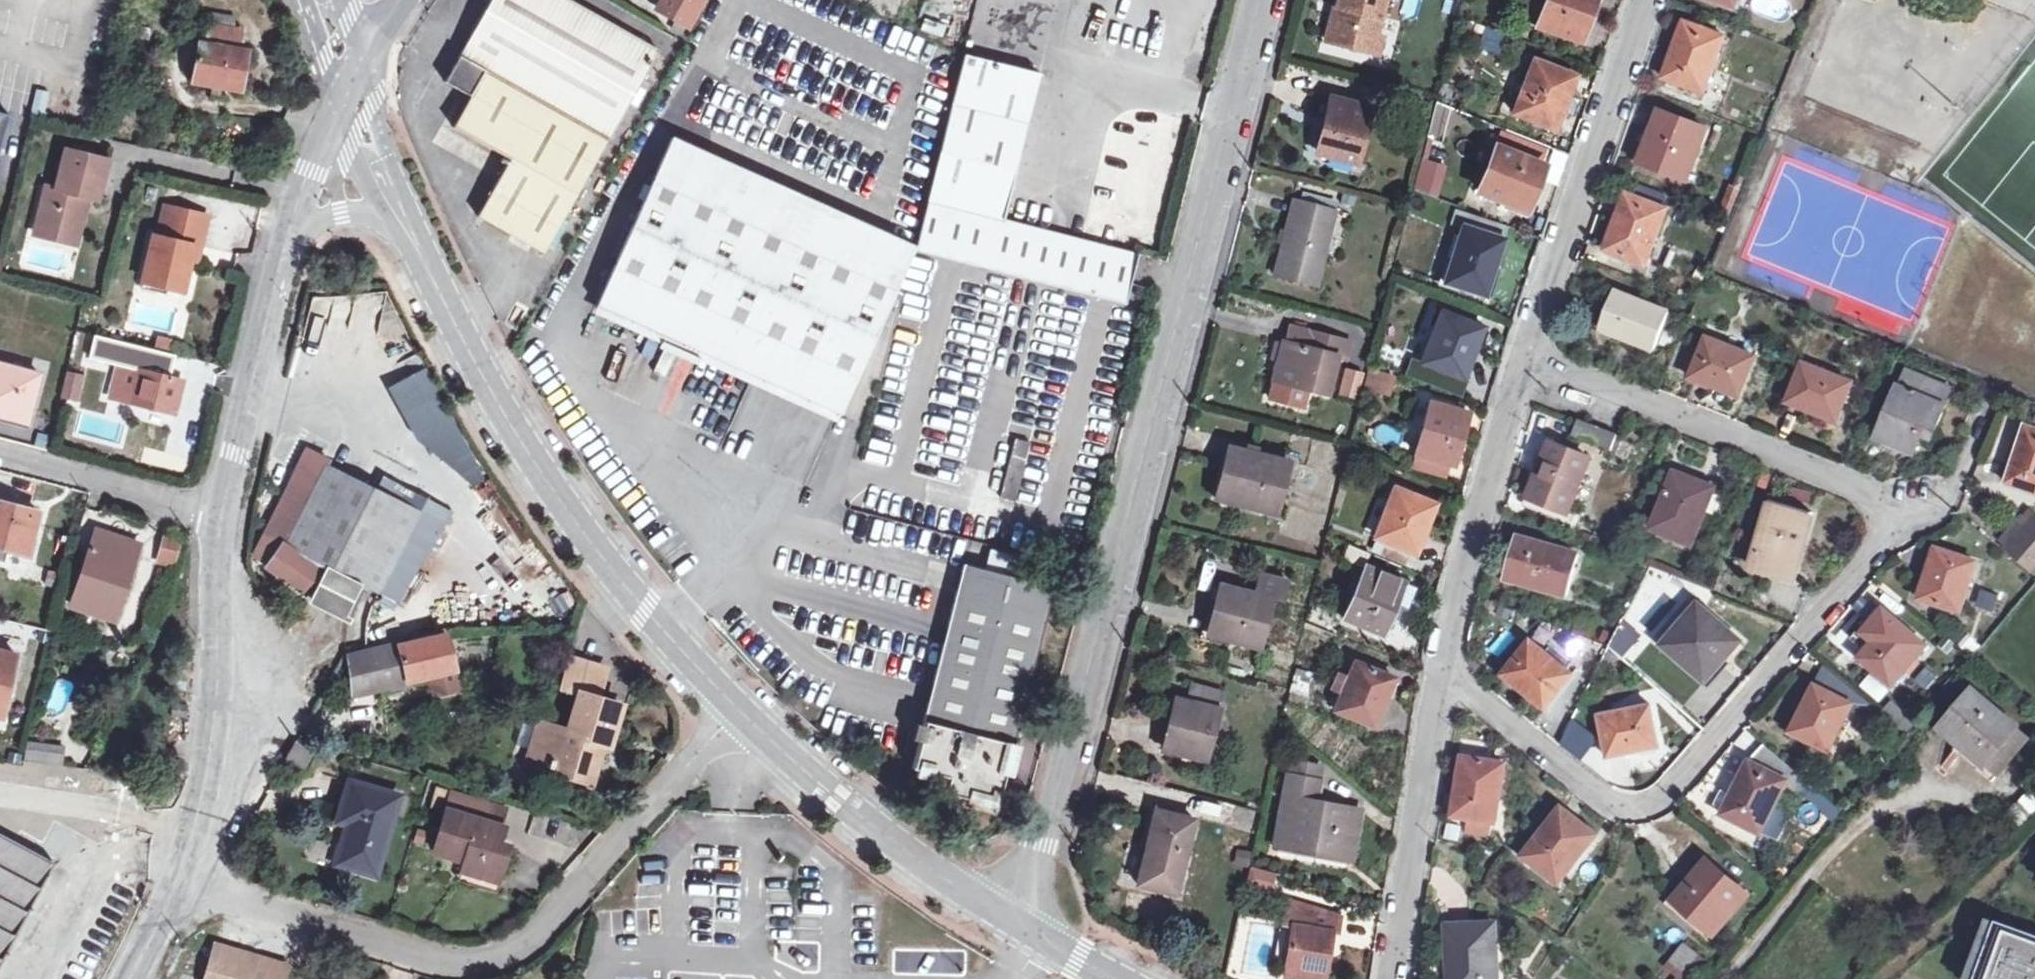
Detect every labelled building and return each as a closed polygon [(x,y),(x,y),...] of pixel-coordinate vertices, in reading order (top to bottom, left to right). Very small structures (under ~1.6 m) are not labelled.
[(463,54),(612,139),(662,49),(576,0),(493,0),(493,1),(478,28),(463,54)] [(702,0),(666,0),(669,14),(680,19),(675,26),(685,32),(702,0)] [(1373,51),(1378,33),(1387,0),(1343,0),(1339,14),(1335,12),(1329,39),(1373,51)] [(1538,24),(1546,0),(1534,0),(1526,20),(1538,24)] [(1538,24),(1586,40),(1596,12),(1590,10),(1593,0),(1546,0),(1538,24)] [(1717,64),(1727,35),(1688,21),(1667,77),(1702,90),(1712,62),(1717,64)] [(244,29),(211,23),(207,43),(202,42),(195,82),(241,89),(248,50),(241,48),(244,29)] [(1483,28),(1478,48),(1499,53),(1504,33),(1483,28)] [(1378,33),(1373,51),(1381,54),(1386,36),(1378,33)] [(988,165),(1017,173),(1042,72),(968,53),(962,79),(946,143),(931,198),(1006,218),(1012,194),(982,187),(988,165)] [(548,253),(612,139),(463,54),(448,80),(474,96),(457,126),(514,158),(482,215),(548,253)] [(1564,110),(1578,75),(1574,72),(1537,58),(1516,111),(1556,127),(1562,109),(1564,110)] [(1335,98),(1320,153),(1358,162),(1372,107),(1335,98)] [(1664,109),(1644,159),(1690,177),(1710,127),(1664,109)] [(9,114),(0,112),(0,152),(9,114)] [(1501,141),(1499,146),(1545,164),(1551,151),(1505,132),(1501,141)] [(675,137),(600,304),(842,412),(916,246),(675,137)] [(1492,162),(1499,146),(1501,141),(1492,137),(1483,159),(1492,162)] [(1545,164),(1499,146),(1492,162),(1481,191),(1529,210),(1547,165),(1545,164)] [(47,186),(37,225),(79,236),(89,197),(98,200),(108,160),(66,150),(57,188),(47,186)] [(1422,158),(1411,189),(1435,197),(1446,166),(1422,158)] [(982,187),(1012,194),(1017,173),(988,165),(982,187)] [(1733,217),(1744,188),(1734,185),(1722,212),(1733,217)] [(1659,237),(1670,209),(1630,193),(1608,248),(1643,262),(1654,235),(1659,237)] [(1005,220),(1006,218),(931,198),(930,201),(944,205),(932,255),(1127,303),(1139,254),(1005,220)] [(1295,199),(1276,275),(1317,286),(1336,210),(1295,199)] [(196,247),(202,248),(210,218),(168,208),(161,237),(155,236),(144,279),(170,286),(186,290),(193,261),(196,247)] [(1497,268),(1510,226),(1457,208),(1451,223),(1462,228),(1445,282),(1482,294),(1491,266),(1497,268)] [(77,245),(79,236),(37,225),(35,234),(77,245)] [(199,262),(202,248),(196,247),(193,261),(199,262)] [(167,295),(170,286),(144,279),(142,288),(167,295)] [(1618,291),(1603,329),(1657,350),(1672,311),(1618,291)] [(600,304),(596,312),(838,421),(842,412),(600,304)] [(1429,343),(1421,360),(1412,357),(1405,373),(1461,396),(1469,380),(1464,378),(1485,326),(1449,310),(1435,345),(1429,343)] [(1287,342),(1307,348),(1312,331),(1292,325),(1287,342)] [(1315,350),(1320,333),(1312,331),(1307,348),(1315,350)] [(1315,350),(1307,348),(1287,342),(1285,342),(1275,379),(1271,397),(1305,405),(1309,388),(1328,392),(1338,356),(1346,358),(1350,342),(1320,333),(1315,350)] [(1723,349),(1726,342),(1709,335),(1693,376),(1741,395),(1754,361),(1723,349)] [(173,341),(158,337),(155,349),(170,352),(173,341)] [(190,365),(128,350),(125,362),(140,366),(139,371),(119,366),(111,397),(176,413),(180,397),(184,381),(186,381),(190,365)] [(1839,420),(1854,381),(1805,362),(1792,396),(1809,403),(1807,407),(1839,420)] [(0,363),(0,407),(15,410),(31,415),(42,375),(0,363)] [(391,382),(449,495),(481,479),(424,366),(391,382)] [(1348,367),(1341,393),(1357,397),(1363,372),(1348,367)] [(1369,368),(1365,386),(1390,393),(1395,377),(1369,368)] [(1898,445),(1917,453),(1925,434),(1935,438),(1949,405),(1948,405),(1955,388),(1909,368),(1882,433),(1882,434),(1900,441),(1898,445)] [(69,372),(63,398),(80,402),(85,375),(69,372)] [(1430,401),(1416,452),(1452,463),(1466,411),(1430,401)] [(1580,420),(1574,435),(1612,451),(1619,435),(1580,420)] [(2029,425),(2009,482),(2034,491),(2034,427),(2029,425)] [(1017,500),(1033,441),(1018,437),(1002,497),(1017,500)] [(1571,527),(1576,514),(1570,511),(1591,457),(1555,442),(1533,497),(1555,506),(1551,518),(1571,527)] [(1230,446),(1224,468),(1233,471),(1225,500),(1277,515),(1291,463),(1230,446)] [(325,573),(313,597),(348,615),(363,585),(382,594),(423,512),(329,465),(311,499),(290,488),(278,511),(267,532),(289,543),(287,546),(282,543),(267,565),(309,593),(322,571),(325,573)] [(1233,471),(1224,468),(1216,498),(1225,500),(1233,471)] [(1676,470),(1653,528),(1694,545),(1717,488),(1676,470)] [(1417,552),(1436,503),(1403,489),(1389,521),(1384,518),(1377,535),(1387,540),(1382,553),(1407,564),(1413,550),(1417,552)] [(1798,561),(1813,513),(1774,501),(1754,568),(1786,577),(1792,559),(1798,561)] [(7,504),(0,502),(0,562),(4,563),(7,553),(15,555),(16,551),(29,554),(38,519),(5,510),(7,504)] [(5,510),(38,519),(39,513),(7,504),(5,510)] [(2006,542),(2034,569),(2034,514),(2033,512),(2006,542)] [(72,604),(114,618),(138,545),(108,535),(97,531),(72,604)] [(255,557),(267,565),(282,543),(287,546),(289,543),(267,532),(255,557)] [(1522,536),(1511,577),(1567,594),(1579,552),(1522,536)] [(159,562),(173,566),(180,541),(167,537),(159,562)] [(1335,541),(1331,552),(1359,564),(1364,554),(1335,541)] [(1971,586),(1979,561),(1938,548),(1921,597),(1957,609),(1965,584),(1971,586)] [(1024,558),(993,550),(987,571),(1019,579),(1024,558)] [(1359,564),(1331,552),(1328,558),(1357,570),(1359,564)] [(944,792),(982,802),(986,787),(1001,791),(1053,589),(1019,579),(987,571),(966,565),(913,768),(948,777),(944,792)] [(1400,608),(1410,586),(1366,566),(1344,617),(1381,633),(1394,605),(1400,608)] [(1255,591),(1224,583),(1211,635),(1258,647),(1272,597),(1281,599),(1286,579),(1260,573),(1255,591)] [(1203,633),(1211,635),(1224,583),(1216,581),(1203,633)] [(1881,634),(1875,640),(1861,656),(1894,684),(1928,644),(1880,604),(1860,627),(1865,631),(1871,625),(1881,634)] [(1701,605),(1666,644),(1708,679),(1742,640),(1701,605)] [(1865,631),(1875,640),(1881,634),(1871,625),(1865,631)] [(450,635),(350,658),(358,694),(434,676),(458,671),(450,635)] [(1544,656),(1547,652),(1533,640),(1506,673),(1546,705),(1569,677),(1544,656)] [(3,718),(18,656),(0,652),(0,718),(3,718)] [(591,781),(603,741),(611,744),(621,707),(597,699),(605,670),(572,660),(564,688),(581,694),(569,731),(540,722),(529,756),(573,770),(572,775),(591,781)] [(1348,694),(1342,692),(1336,710),(1375,726),(1395,677),(1361,663),(1354,678),(1348,694)] [(1842,717),(1847,720),(1852,708),(1865,714),(1871,702),(1826,664),(1793,731),(1826,748),(1842,717)] [(1297,666),(1289,701),(1306,705),(1314,671),(1297,666)] [(463,691),(458,671),(434,676),(439,696),(463,691)] [(1348,694),(1354,678),(1339,672),(1333,688),(1342,692),(1348,694)] [(1868,674),(1859,687),(1880,702),(1889,689),(1868,674)] [(60,706),(71,685),(61,679),(49,700),(60,706)] [(1222,692),(1192,684),(1188,699),(1177,697),(1164,750),(1181,754),(1178,769),(1202,775),(1219,708),(1218,707),(1222,692)] [(1993,780),(2031,736),(1975,689),(1943,727),(1985,762),(1980,768),(1993,780)] [(1893,700),(1883,710),(1908,731),(1916,720),(1893,700)] [(1620,717),(1619,711),(1602,715),(1610,755),(1660,746),(1653,710),(1620,717)] [(297,741),(288,756),(305,766),(315,751),(297,741)] [(64,766),(66,748),(32,743),(30,761),(64,766)] [(1765,743),(1752,760),(1789,779),(1788,782),(1800,792),(1809,782),(1765,743)] [(1501,792),(1506,762),(1464,755),(1454,815),(1491,821),(1496,792),(1501,792)] [(1293,759),(1276,842),(1350,856),(1359,810),(1315,801),(1321,764),(1293,759)] [(1788,782),(1789,779),(1752,760),(1725,813),(1757,830),(1771,804),(1776,806),(1788,782)] [(350,819),(342,845),(350,848),(344,865),(376,874),(398,796),(351,782),(341,816),(350,819)] [(998,807),(1001,791),(986,787),(982,802),(998,807)] [(466,860),(464,870),(498,879),(509,844),(499,842),(503,827),(483,821),(489,802),(453,791),(435,850),(466,860)] [(1218,826),(1252,830),(1255,812),(1220,807),(1218,826)] [(1579,858),(1598,835),(1563,807),(1526,854),(1556,878),(1575,855),(1579,858)] [(1156,808),(1137,881),(1175,892),(1194,819),(1156,808)] [(54,864),(0,836),(0,966),(54,864)] [(1348,862),(1350,856),(1276,842),(1275,848),(1348,862)] [(350,848),(342,845),(337,862),(344,865),(350,848)] [(1709,860),(1676,898),(1715,931),(1748,893),(1709,860)] [(1274,871),(1255,866),(1251,880),(1270,886),(1274,871)] [(494,891),(498,879),(464,870),(460,881),(494,891)] [(1339,914),(1289,897),(1284,922),(1293,924),(1285,973),(1321,978),(1322,978),(1331,929),(1337,931),(1339,914)] [(1998,919),(1976,978),(2034,978),(2034,933),(1998,919)] [(1451,963),(1456,963),(1456,978),(1498,978),(1496,923),(1449,925),(1451,963)] [(1660,971),(1672,978),(1690,978),(1705,958),(1681,941),(1660,971)] [(206,978),(283,978),(287,966),(215,945),(209,969),(206,978)] [(1870,953),(1859,963),(1866,971),(1877,961),(1870,953)]
